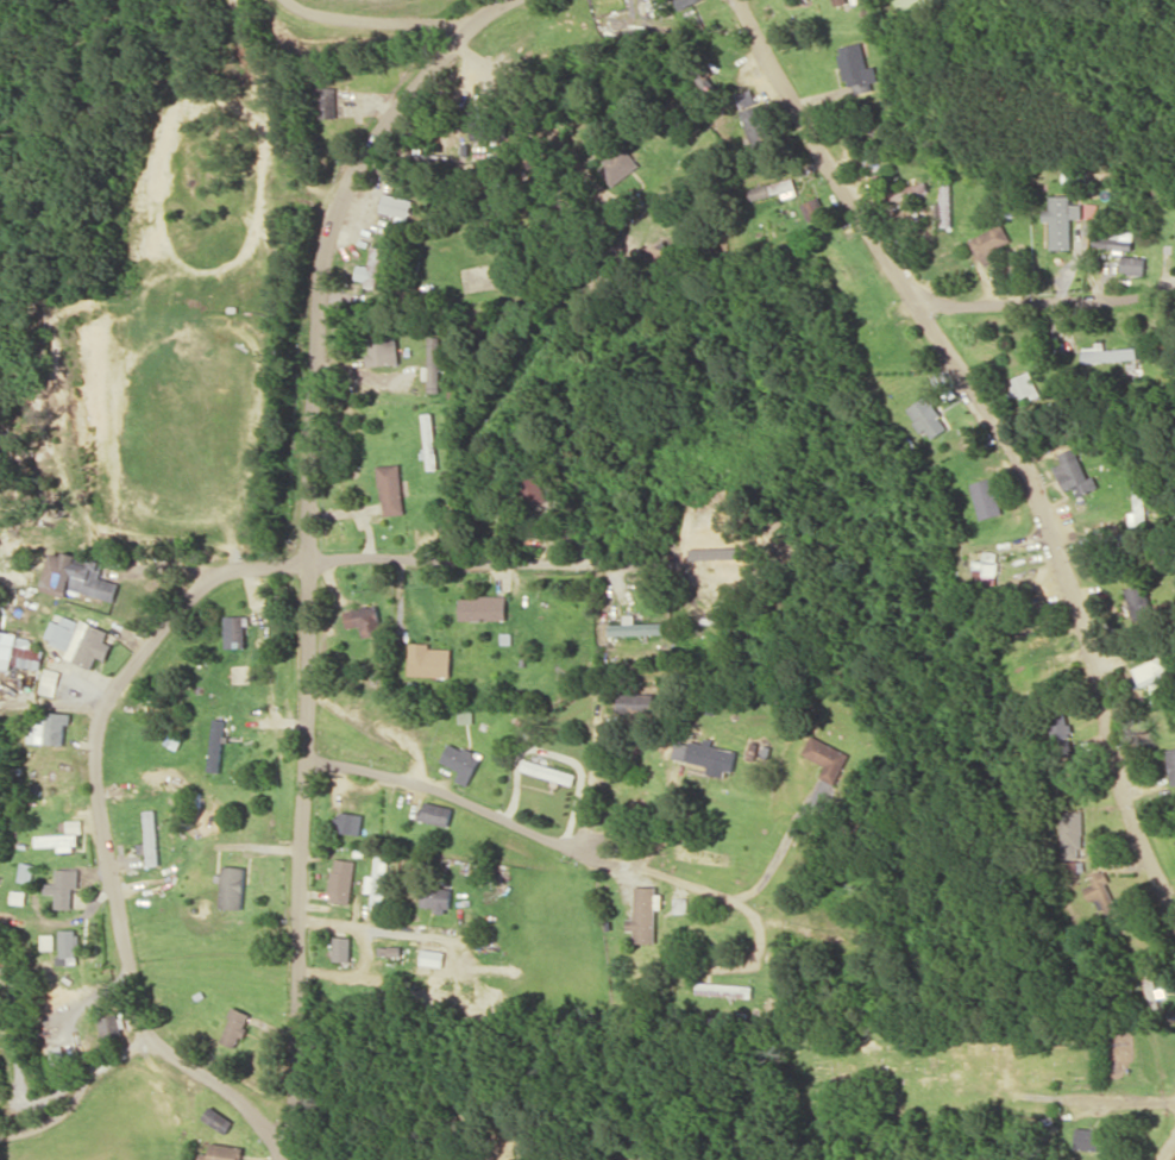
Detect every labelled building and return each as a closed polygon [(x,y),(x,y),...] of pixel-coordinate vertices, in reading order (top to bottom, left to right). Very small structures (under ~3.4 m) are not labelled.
[(681,9),(702,0),(677,0),(681,9)] [(841,46),(851,94),(881,87),(876,65),(869,66),(864,41),(841,46)] [(338,117),(339,87),(325,87),(324,116),(338,117)] [(759,101),(754,90),(739,97),(744,107),(759,101)] [(754,143),(772,138),(763,104),(744,110),(754,143)] [(611,184),(639,168),(626,146),(598,162),(611,184)] [(749,189),(752,200),(782,192),(784,198),(797,194),(793,177),(749,189)] [(927,181),(883,189),(885,201),(911,197),(916,223),(952,217),(945,179),(939,180),(943,201),(931,203),(927,181)] [(414,198),(385,194),(382,212),(399,215),(398,223),(410,225),(414,198)] [(1071,248),(1071,218),(1083,218),(1082,204),(1071,204),(1071,195),(1050,195),(1050,209),(1043,209),(1043,221),(1050,221),(1050,248),(1071,248)] [(809,219),(825,214),(819,197),(803,203),(809,219)] [(1098,218),(1098,203),(1086,203),(1085,217),(1098,218)] [(971,236),(982,264),(997,258),(994,249),(1011,242),(1004,224),(971,236)] [(1133,249),(1134,230),(1096,228),(1095,247),(1133,249)] [(1147,257),(1122,254),(1121,272),(1145,275),(1147,257)] [(368,336),(369,365),(399,364),(398,335),(368,336)] [(441,336),(430,336),(429,366),(424,366),(424,380),(429,380),(429,391),(440,391),(441,336)] [(1083,361),(1137,359),(1137,347),(1104,348),(1104,341),(1094,342),(1094,346),(1083,347),(1083,361)] [(1016,399),(1038,393),(1031,371),(1010,378),(1016,399)] [(929,440),(948,427),(926,395),(908,407),(929,440)] [(1078,496),(1099,487),(1094,475),(1088,477),(1075,446),(1059,454),(1062,462),(1054,466),(1064,490),(1073,486),(1078,496)] [(380,465),(383,515),(405,514),(403,464),(380,465)] [(520,481),(531,507),(548,500),(537,474),(520,481)] [(971,482),(981,519),(1004,513),(994,476),(971,482)] [(1099,528),(1097,541),(1112,544),(1114,530),(1099,528)] [(43,590),(68,596),(70,589),(117,600),(121,582),(102,577),(106,561),(54,548),(43,590)] [(746,554),(703,555),(703,567),(746,566),(746,554)] [(507,619),(507,595),(460,596),(460,620),(507,619)] [(384,633),(377,604),(345,611),(348,628),(360,625),(363,637),(384,633)] [(93,668),(97,657),(106,660),(112,644),(105,642),(109,630),(64,614),(61,622),(53,619),(46,640),(69,648),(65,658),(93,668)] [(636,622),(636,614),(625,614),(625,623),(609,623),(610,635),(666,634),(665,621),(636,622)] [(226,647),(246,647),(245,624),(250,624),(250,615),(225,615),(226,647)] [(0,632),(0,667),(12,669),(13,664),(41,669),(45,650),(32,647),(33,639),(0,632)] [(452,648),(429,647),(430,642),(410,642),(409,675),(450,677),(452,648)] [(40,692),(55,696),(62,671),(47,667),(40,692)] [(655,693),(621,693),(620,709),(654,709),(655,693)] [(30,716),(29,742),(66,743),(68,712),(47,711),(47,717),(30,716)] [(1074,758),(1072,715),(1054,716),(1056,759),(1074,758)] [(225,719),(214,718),(207,770),(218,772),(225,719)] [(850,752),(810,735),(803,755),(826,764),(821,777),(837,784),(850,752)] [(737,751),(690,739),(689,743),(676,740),(672,757),(707,766),(705,773),(730,779),(737,751)] [(441,761),(461,771),(456,780),(468,786),(482,756),(450,741),(441,761)] [(575,782),(577,770),(523,760),(521,772),(575,782)] [(454,806),(423,801),(420,821),(451,825),(454,806)] [(147,864),(158,864),(156,809),(145,810),(147,864)] [(337,831),(362,834),(364,814),(339,810),(337,831)] [(1061,811),(1061,879),(1083,879),(1083,859),(1083,811),(1061,811)] [(38,846),(60,845),(60,850),(78,850),(77,833),(38,834),(38,846)] [(374,908),(387,908),(388,855),(377,855),(376,875),(368,875),(368,891),(374,892),(374,908)] [(329,899),(350,903),(358,861),(337,857),(329,899)] [(218,907),(243,908),(245,866),(222,865),(222,874),(220,874),(218,907)] [(80,869),(57,868),(57,882),(47,882),(46,893),(57,893),(57,907),(73,908),(74,887),(79,887),(80,869)] [(1095,915),(1116,908),(1104,869),(1091,873),(1094,883),(1086,886),(1095,915)] [(636,918),(630,918),(629,930),(636,930),(636,942),(658,942),(660,886),(637,885),(636,918)] [(451,888),(424,887),(423,906),(437,906),(437,912),(450,912),(451,888)] [(59,929),(61,964),(79,963),(78,928),(59,929)] [(43,948),(55,948),(55,934),(43,934),(43,948)] [(351,961),(352,936),(334,935),(333,960),(351,961)] [(444,965),(445,950),(423,949),(423,964),(444,965)] [(250,1013),(233,1006),(218,1040),(235,1047),(250,1013)] [(99,1018),(103,1037),(123,1033),(119,1014),(99,1018)] [(203,1117),(227,1132),(235,1121),(211,1106),(203,1117)] [(1104,1129),(1076,1126),(1073,1147),(1102,1150),(1104,1129)] [(201,1159),(241,1159),(242,1145),(212,1143),(211,1153),(201,1152),(201,1159)]
